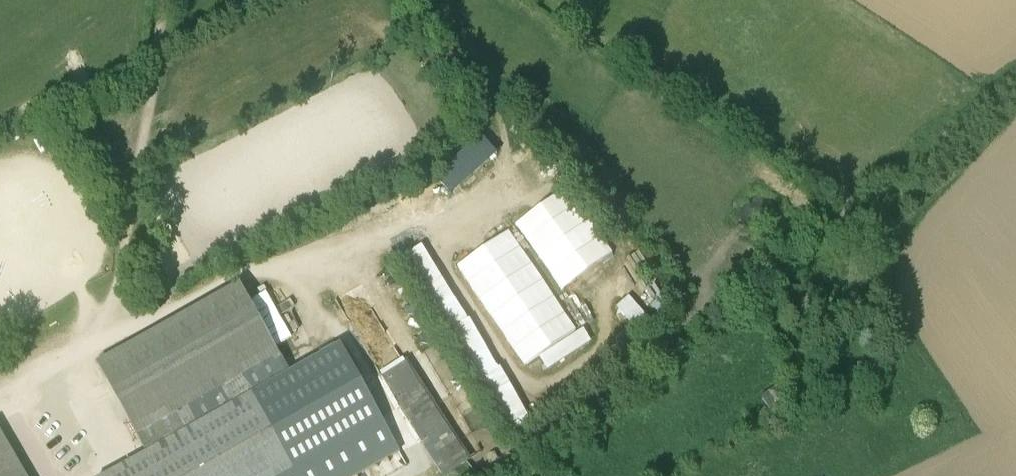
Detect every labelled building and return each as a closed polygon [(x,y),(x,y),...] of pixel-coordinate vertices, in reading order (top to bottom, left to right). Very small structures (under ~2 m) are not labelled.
[(438,175),(455,194),(501,153),(484,134),(438,175)] [(561,290),(610,259),(567,191),(518,221),(561,290)] [(575,331),(509,232),(457,266),(523,366),(575,331)] [(418,237),(391,253),(502,437),(529,420),(418,237)] [(652,312),(668,295),(648,277),(633,294),(652,312)] [(97,365),(146,453),(105,475),(357,475),(399,453),(381,422),(382,422),(340,347),(288,375),(274,348),(291,338),(266,294),(249,303),(239,286),(97,365)] [(642,333),(656,321),(631,295),(618,307),(642,333)] [(408,359),(380,377),(442,475),(470,459),(408,359)] [(0,429),(0,475),(26,475),(0,429)]
